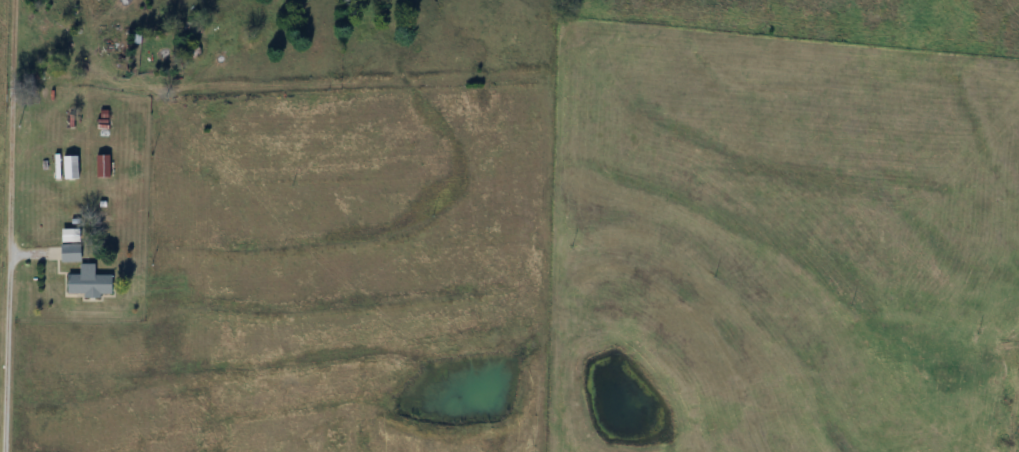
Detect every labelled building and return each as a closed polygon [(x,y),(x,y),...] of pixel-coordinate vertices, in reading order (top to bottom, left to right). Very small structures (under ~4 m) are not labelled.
[(111,177),(111,156),(99,156),(99,177),(111,177)] [(66,178),(79,178),(79,158),(66,158),(66,178)] [(61,246),(61,262),(82,262),(82,246),(61,246)] [(81,276),(69,276),(69,297),(114,297),(114,276),(97,276),(97,265),(81,265),(81,276)]
